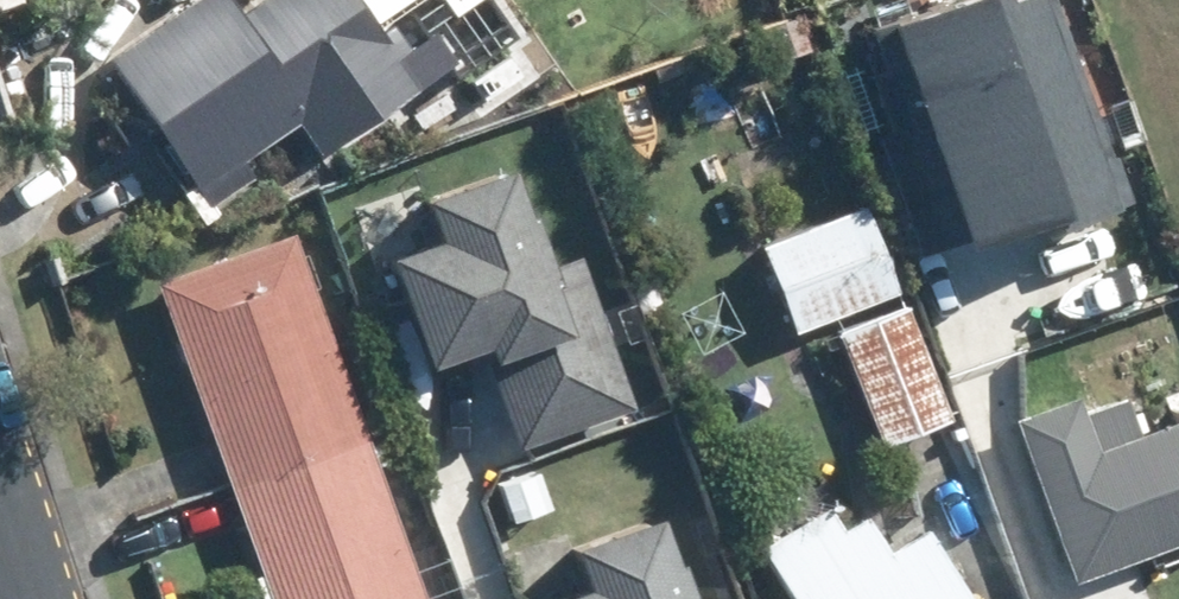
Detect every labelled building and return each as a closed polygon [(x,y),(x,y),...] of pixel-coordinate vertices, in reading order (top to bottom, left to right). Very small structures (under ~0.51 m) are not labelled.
[(454,62),(432,30),(438,27),(420,0),(266,0),(243,17),(231,0),(201,0),(112,62),(212,206),(253,178),(242,162),(300,123),(322,155),(454,62)] [(1052,221),(1056,232),(1138,203),(1120,153),(1108,157),(1053,0),(1036,0),(1019,6),(1017,0),(990,0),(898,32),(973,248),(1052,221)] [(430,108),(398,118),(409,153),(442,143),(430,108)] [(621,405),(570,248),(535,260),(504,162),(394,198),(410,246),(379,256),(414,363),(456,349),(459,360),(479,354),(508,442),(621,405)] [(865,208),(766,247),(798,333),(898,293),(865,208)] [(294,240),(160,289),(234,494),(368,445),(294,240)] [(906,307),(841,332),(884,447),(951,422),(906,307)] [(1014,421),(1074,584),(1178,545),(1178,428),(1140,442),(1124,398),(1083,413),(1078,398),(1014,421)] [(376,470),(408,460),(398,435),(368,445),(234,494),(272,598),(424,598),(376,470)] [(591,557),(581,561),(594,598),(708,598),(663,470),(572,501),(591,557)] [(765,549),(796,598),(971,598),(928,531),(889,554),(866,517),(844,531),(829,508),(765,549)]
